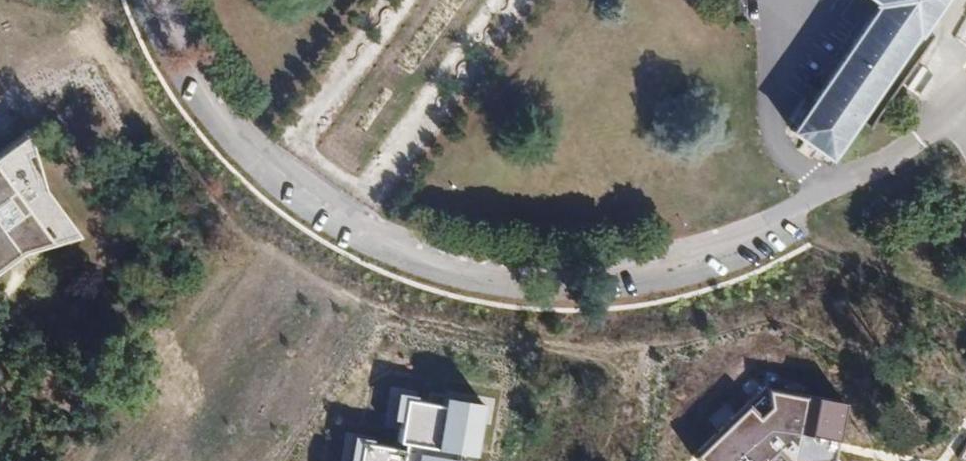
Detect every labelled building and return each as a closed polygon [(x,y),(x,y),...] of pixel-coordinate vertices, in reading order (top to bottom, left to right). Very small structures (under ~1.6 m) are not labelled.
[(876,5),(873,8),(876,10),(788,133),(825,159),(856,115),(913,36),(915,37),(941,0),(869,0),(876,5)] [(26,256),(86,242),(51,193),(34,137),(0,164),(0,275),(26,256)] [(692,456),(697,460),(833,460),(836,445),(844,403),(764,388),(692,456)] [(405,402),(396,455),(360,449),(358,460),(457,460),(458,454),(473,456),(480,414),(405,402)] [(957,459),(961,460),(965,460),(965,443),(957,459)]
